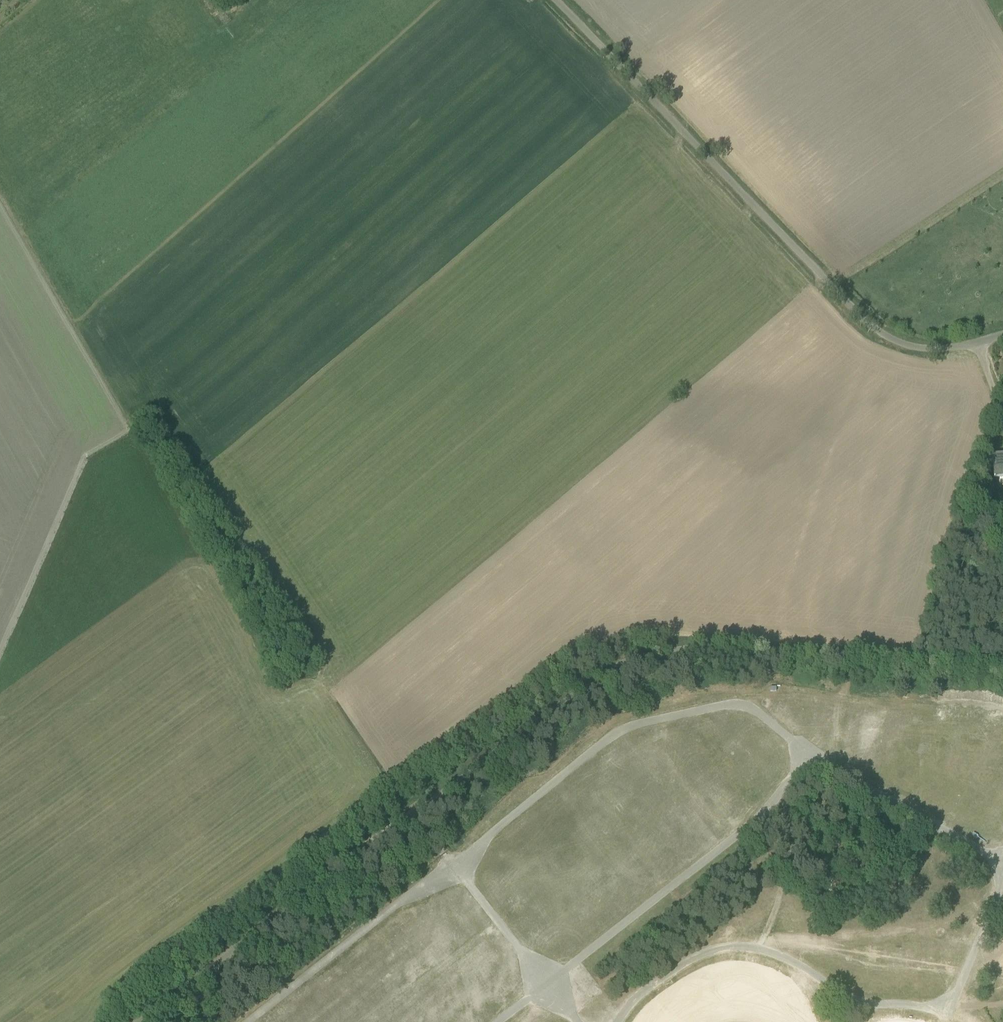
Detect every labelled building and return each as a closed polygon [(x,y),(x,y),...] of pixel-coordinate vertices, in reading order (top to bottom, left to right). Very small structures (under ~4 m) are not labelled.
[(993,456),(994,478),(996,477),(1002,477),(1002,455),(993,456)]
